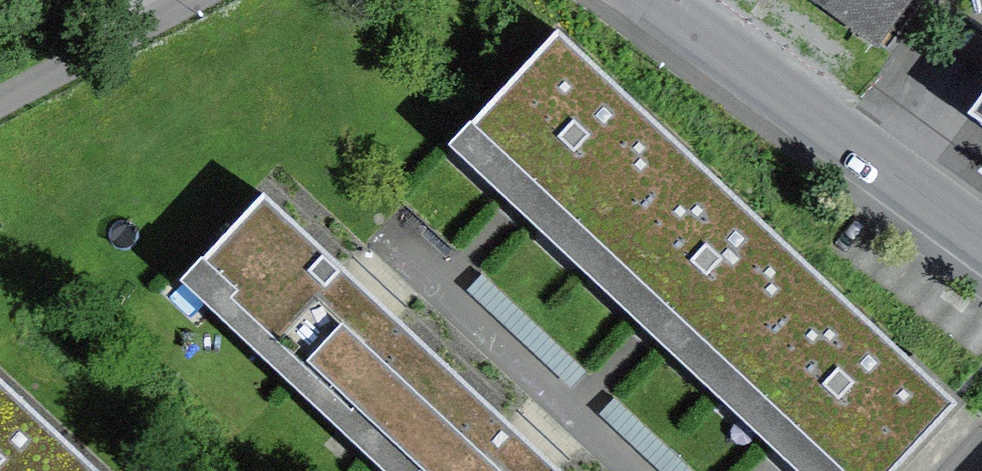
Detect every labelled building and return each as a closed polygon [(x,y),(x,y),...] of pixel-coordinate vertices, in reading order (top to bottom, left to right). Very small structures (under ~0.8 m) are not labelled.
[(904,0),(851,0),(886,25),(904,0)] [(602,251),(691,156),(558,32),(469,127),(535,188),(602,251)] [(981,119),(981,92),(969,110),(981,119)] [(735,374),(824,279),(691,156),(602,251),(667,311),(735,374)] [(389,437),(452,370),(368,291),(264,195),(201,262),(233,291),(225,299),(352,416),(359,409),(389,437)] [(958,403),(824,279),(735,374),(803,437),(839,470),(894,470),(958,403)] [(532,444),(452,370),(389,437),(420,466),(415,470),(561,470),(532,444)] [(0,380),(0,470),(98,470),(0,380)]
